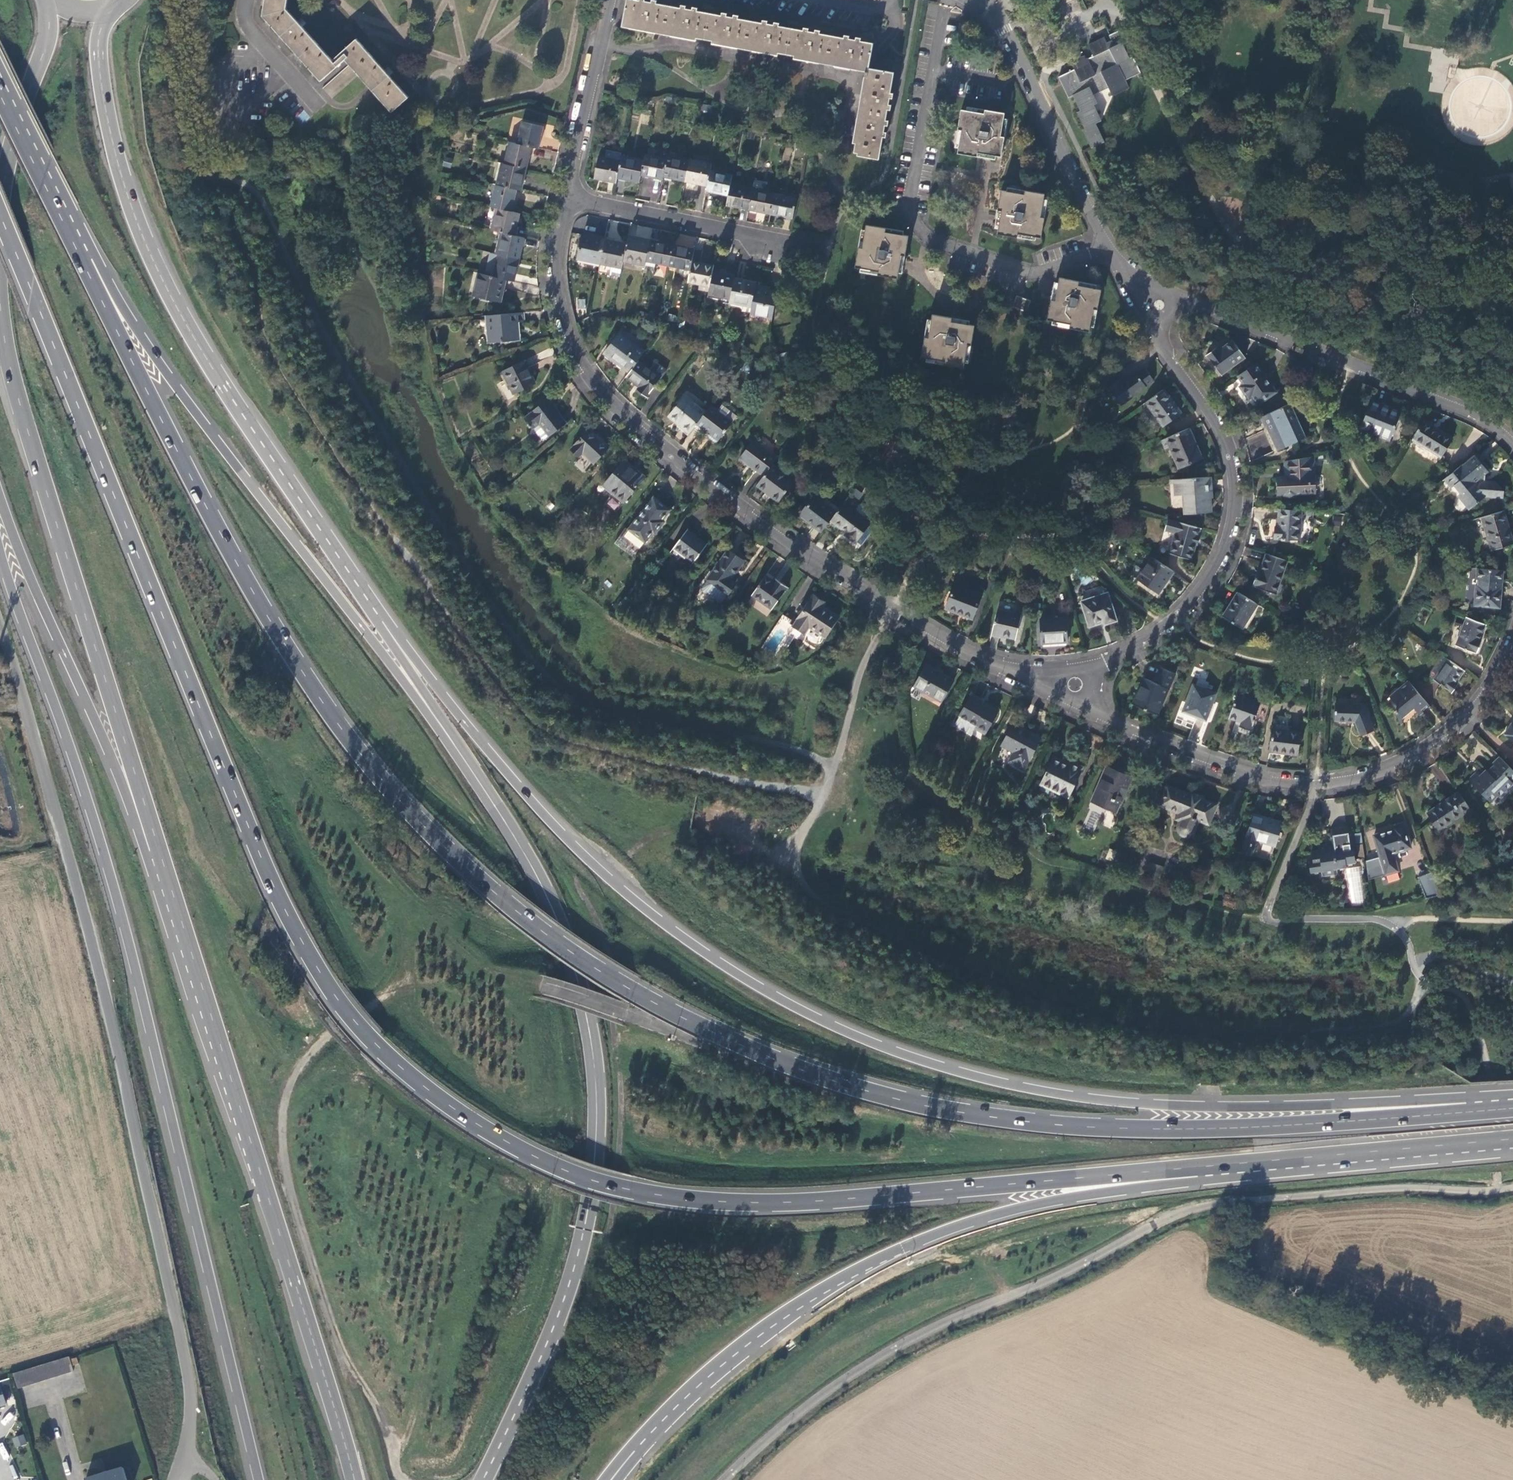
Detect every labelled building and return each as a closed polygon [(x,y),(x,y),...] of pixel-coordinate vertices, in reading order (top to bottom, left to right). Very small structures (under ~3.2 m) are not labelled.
[(390,108),(406,94),(389,75),(393,72),(390,69),(388,67),(384,70),(356,39),(331,60),(302,26),(306,23),(303,20),(301,17),(297,21),(286,9),(287,0),(265,0),(263,15),(320,80),(346,58),(390,108)] [(870,68),(874,43),(861,40),(861,38),(853,36),(845,35),(845,38),(821,34),(821,31),(812,29),(804,28),(804,31),(780,27),(780,24),(773,22),(764,21),(763,24),(738,19),(738,16),(732,15),(722,13),(722,16),(697,12),(697,9),(689,8),(681,7),(681,9),(655,5),(656,2),(648,1),(644,0),(641,0),(641,2),(629,0),(627,0),(622,25),(870,69),(870,68)] [(1094,124),(1103,143),(1105,142),(1096,124),(1102,121),(1095,105),(1098,103),(1094,96),(1109,88),(1114,95),(1130,88),(1126,79),(1142,73),(1134,56),(1130,57),(1123,42),(1129,39),(1124,28),(1115,33),(1109,35),(1112,41),(1108,42),(1105,37),(1088,44),(1094,56),(1086,59),(1085,55),(1080,57),(1074,60),(1077,64),(1073,66),(1075,70),(1059,77),(1070,98),(1074,96),(1081,111),(1077,113),(1085,128),(1094,124)] [(895,72),(870,68),(870,69),(869,71),(867,71),(866,77),(868,77),(857,143),(856,152),(881,156),(884,136),(887,137),(888,128),(889,121),(887,121),(889,109),(892,110),(893,100),(894,94),(891,94),(895,72)] [(987,155),(1000,157),(1004,137),(1000,136),(1004,113),(984,110),(983,114),(960,109),(956,129),(960,130),(956,153),(976,156),(976,153),(987,155)] [(533,146),(538,148),(543,126),(521,120),(516,142),(533,146)] [(469,131),(472,121),(449,126),(469,131)] [(1092,148),(1103,143),(1094,124),(1085,128),(1082,130),(1092,148)] [(533,146),(516,142),(511,141),(505,163),(527,168),(533,146)] [(621,155),(621,152),(607,149),(605,157),(620,160),(621,155)] [(666,158),(644,154),(643,160),(640,175),(662,179),(662,176),(666,158)] [(689,158),(667,154),(666,158),(662,176),(684,181),(689,158)] [(620,160),(605,157),(598,155),(593,178),(615,182),(616,177),(620,160)] [(643,160),(621,155),(620,160),(616,177),(638,182),(640,175),(643,160)] [(709,170),(711,161),(689,157),(689,158),(684,181),(706,185),(709,170)] [(522,190),(527,168),(505,163),(501,162),(496,184),(517,189),(522,190)] [(729,184),(731,175),(709,170),(706,185),(705,190),(727,194),(729,184)] [(639,197),(659,200),(661,180),(641,178),(639,197)] [(747,209),(769,213),(773,194),(764,192),(765,184),(753,181),(751,189),(747,209)] [(496,184),(491,206),(497,208),(511,211),(517,189),(496,184)] [(729,184),(727,194),(725,204),(747,209),(751,189),(729,184)] [(997,234),(1017,237),(1018,233),(1041,237),(1044,218),(1041,217),(1045,194),(1025,191),(1024,194),(1001,191),(998,210),(1001,211),(999,222),(997,234)] [(769,213),(792,218),(796,198),(773,194),(769,213)] [(497,208),(492,230),(501,232),(514,234),(519,213),(511,211),(497,208)] [(777,226),(786,229),(788,220),(779,217),(777,226)] [(878,275),(898,279),(899,273),(901,255),(905,256),(909,236),(885,232),(886,229),(866,225),(862,248),(858,248),(855,267),(878,271),(878,275)] [(523,237),(514,234),(501,232),(496,254),(518,259),(523,237)] [(577,259),(599,263),(604,239),(582,234),(577,259)] [(627,236),(625,244),(622,261),(644,265),(645,264),(649,241),(627,236)] [(604,239),(599,263),(610,266),(620,268),(622,261),(625,244),(604,239)] [(671,245),(649,241),(645,264),(656,267),(657,263),(667,265),(671,245)] [(692,250),(671,245),(667,265),(681,268),(680,273),(687,278),(690,262),(692,250)] [(496,254),(489,253),(485,275),(505,279),(513,281),(518,259),(496,254)] [(690,262),(687,278),(686,282),(701,285),(709,286),(712,270),(713,266),(690,262)] [(620,268),(610,266),(608,274),(619,276),(620,268)] [(734,274),(712,270),(709,286),(707,293),(707,295),(730,299),(734,278),(734,274)] [(485,275),(477,273),(472,294),(500,301),(505,279),(485,275)] [(750,307),(754,287),(755,282),(734,278),(730,299),(729,302),(750,307)] [(1071,329),(1091,332),(1095,309),(1098,310),(1101,290),(1079,286),(1079,283),(1060,278),(1057,293),(1055,302),(1052,301),(1048,321),(1071,325),(1071,329)] [(772,317),(777,291),(754,287),(750,307),(749,312),(772,317)] [(1013,306),(1026,311),(1030,301),(1021,297),(1017,296),(1013,306)] [(522,313),(479,316),(480,320),(485,320),(486,327),(488,327),(489,344),(515,341),(514,329),(511,330),(511,324),(523,322),(522,313)] [(944,365),(964,368),(967,345),(971,346),(974,326),(950,322),(951,319),(932,316),(928,339),(924,339),(921,359),(944,362),(944,365)] [(637,363),(644,353),(618,335),(603,356),(629,373),(637,363)] [(1207,356),(1222,376),(1246,358),(1233,341),(1220,351),(1218,348),(1207,356)] [(776,356),(779,366),(788,363),(786,354),(776,356)] [(510,391),(513,396),(535,385),(523,362),(501,374),(505,382),(503,383),(508,392),(510,391)] [(650,372),(637,363),(629,373),(626,378),(639,387),(636,392),(645,399),(665,371),(655,364),(650,372)] [(1257,364),(1239,376),(1245,385),(1241,387),(1249,399),(1253,397),(1258,405),(1276,393),(1257,364)] [(1109,388),(1122,406),(1154,382),(1145,370),(1137,376),(1135,374),(1124,383),(1121,379),(1109,388)] [(1163,390),(1146,403),(1164,426),(1180,413),(1163,390)] [(696,425),(703,416),(692,407),(694,404),(684,396),(667,418),(689,435),(696,425)] [(544,441),(548,438),(565,425),(547,401),(523,419),(532,431),(540,441),(544,441)] [(1371,433),(1390,440),(1401,411),(1382,404),(1381,405),(1372,401),(1361,428),(1371,432),(1371,433)] [(732,423),(736,417),(722,406),(721,408),(713,402),(709,406),(732,423)] [(1307,437),(1291,404),(1262,417),(1278,451),(1307,437)] [(732,423),(709,406),(703,416),(696,425),(718,441),(732,423)] [(1423,419),(1411,438),(1440,457),(1452,438),(1423,419)] [(583,454),(595,464),(609,447),(589,429),(571,450),(580,458),(583,454)] [(1190,429),(1168,438),(1172,449),(1174,447),(1182,467),(1202,459),(1190,429)] [(771,465),(777,458),(753,440),(739,459),(763,476),(771,465)] [(1477,453),(1446,477),(1453,486),(1455,485),(1461,492),(1459,494),(1469,506),(1473,505),(1486,495),(1500,496),(1503,495),(1503,488),(1496,480),(1484,480),(1485,474),(1490,469),(1477,453)] [(1316,493),(1315,457),(1287,462),(1287,478),(1278,479),(1279,494),(1283,494),(1286,495),(1289,496),(1292,496),(1294,496),(1298,493),(1316,493)] [(634,488),(637,487),(645,478),(624,461),(601,490),(621,506),(631,494),(631,492),(631,490),(632,489),(634,488)] [(793,482),(771,465),(763,476),(758,483),(772,494),(770,496),(778,502),(793,482)] [(1209,478),(1176,480),(1177,494),(1186,493),(1188,512),(1211,510),(1209,478)] [(855,488),(851,494),(858,500),(863,494),(855,488)] [(800,514),(822,531),(830,520),(838,508),(827,499),(823,504),(814,497),(800,514)] [(659,498),(635,529),(651,541),(658,532),(660,533),(669,522),(667,520),(675,510),(659,498)] [(830,520),(849,534),(847,537),(855,542),(870,521),(864,517),(869,511),(868,506),(864,503),(859,503),(855,510),(843,501),(838,508),(830,520)] [(1482,515),(1491,549),(1512,543),(1512,535),(1506,508),(1482,515)] [(1301,541),(1303,511),(1281,509),(1279,527),(1277,527),(1276,539),(1301,541)] [(1343,515),(1335,515),(1334,524),(1342,525),(1343,515)] [(1168,519),(1165,530),(1175,533),(1169,553),(1191,560),(1200,528),(1168,519)] [(651,541),(635,529),(635,536),(647,546),(651,541)] [(694,562),(707,544),(687,530),(674,548),(694,562)] [(731,580),(744,562),(728,551),(708,579),(708,580),(702,588),(703,591),(719,602),(722,602),(728,593),(728,594),(736,583),(731,580)] [(1255,581),(1262,589),(1277,594),(1288,561),(1266,554),(1260,571),(1258,571),(1255,581)] [(1158,595),(1174,573),(1158,562),(1152,558),(1138,580),(1158,595)] [(1504,570),(1479,567),(1477,583),(1476,583),(1473,604),(1500,607),(1504,570)] [(766,575),(752,594),(773,609),(788,587),(780,581),(778,584),(766,575)] [(954,586),(945,607),(961,614),(960,616),(970,620),(980,597),(954,586)] [(1082,598),(1105,592),(1104,586),(1080,592),(1082,598)] [(1238,592),(1224,616),(1244,628),(1259,604),(1238,592)] [(1082,602),(1090,627),(1106,622),(1106,624),(1117,620),(1108,594),(1082,602)] [(814,595),(793,626),(804,634),(809,627),(825,638),(839,617),(820,604),(822,601),(814,595)] [(998,611),(992,634),(1016,640),(1021,617),(998,611)] [(1487,623),(1468,616),(1458,644),(1476,651),(1477,649),(1479,650),(1484,639),(1481,638),(1487,623)] [(1042,619),(1044,644),(1068,642),(1067,617),(1042,619)] [(1429,674),(1434,678),(1449,658),(1444,654),(1429,674)] [(1465,670),(1449,658),(1434,678),(1453,691),(1459,683),(1456,682),(1465,670)] [(912,687),(941,703),(953,681),(924,666),(912,687)] [(1145,678),(1133,704),(1159,715),(1176,674),(1161,668),(1154,682),(1145,678)] [(1432,707),(1411,681),(1389,698),(1390,700),(1393,697),(1398,703),(1395,706),(1402,725),(1404,723),(1401,716),(1414,706),(1422,716),(1425,713),(1422,709),(1427,705),(1430,708),(1432,707)] [(1194,685),(1184,712),(1207,721),(1217,694),(1194,685)] [(997,711),(971,695),(959,716),(973,725),(985,732),(997,711)] [(1236,695),(1230,717),(1242,721),(1241,725),(1252,729),(1260,701),(1236,695)] [(1364,703),(1338,702),(1337,719),(1356,720),(1362,734),(1375,729),(1364,703)] [(973,725),(959,716),(954,724),(968,732),(973,725)] [(1014,725),(1002,747),(1014,753),(1010,762),(1024,769),(1038,742),(1027,736),(1029,732),(1014,725)] [(1512,727),(1510,726),(1504,735),(1512,741),(1512,726),(1512,727)] [(1273,730),(1270,752),(1297,756),(1300,733),(1273,730)] [(1055,758),(1041,787),(1068,799),(1083,768),(1071,762),(1069,765),(1055,758)] [(1512,784),(1512,772),(1499,758),(1492,764),(1493,765),(1486,772),(1481,766),(1467,781),(1489,803),(1496,797),(1500,801),(1512,788),(1512,785),(1512,784)] [(1104,771),(1093,798),(1107,804),(1106,807),(1116,812),(1119,804),(1120,804),(1131,778),(1122,774),(1121,778),(1104,771)] [(1204,798),(1192,793),(1191,795),(1167,786),(1159,806),(1179,814),(1176,821),(1180,822),(1178,827),(1178,828),(1178,830),(1178,832),(1179,833),(1181,835),(1183,837),(1184,837),(1186,838),(1189,838),(1192,836),(1193,835),(1195,833),(1196,831),(1199,822),(1209,826),(1217,806),(1203,800),(1204,798)] [(1470,809),(1458,793),(1428,814),(1440,830),(1470,809)] [(1253,816),(1243,856),(1252,858),(1256,842),(1276,848),(1282,824),(1253,816)] [(1373,835),(1384,873),(1396,869),(1390,852),(1408,846),(1401,824),(1390,827),(1391,830),(1373,835)] [(1307,863),(1309,875),(1322,873),(1322,877),(1335,875),(1334,871),(1345,869),(1345,866),(1354,865),(1349,828),(1328,831),(1331,847),(1326,848),(1325,845),(1316,847),(1317,851),(1310,853),(1311,862),(1307,863)] [(1348,867),(1347,903),(1361,903),(1362,867),(1348,867)] [(1439,893),(1430,870),(1416,875),(1424,896),(1439,893)] [(1386,876),(1387,883),(1399,880),(1398,873),(1386,876)] [(18,1388),(73,1372),(69,1359),(14,1376),(18,1388)] [(12,1438),(16,1448),(27,1443),(23,1434),(12,1438)] [(87,1479),(125,1479),(122,1469),(87,1479)]
